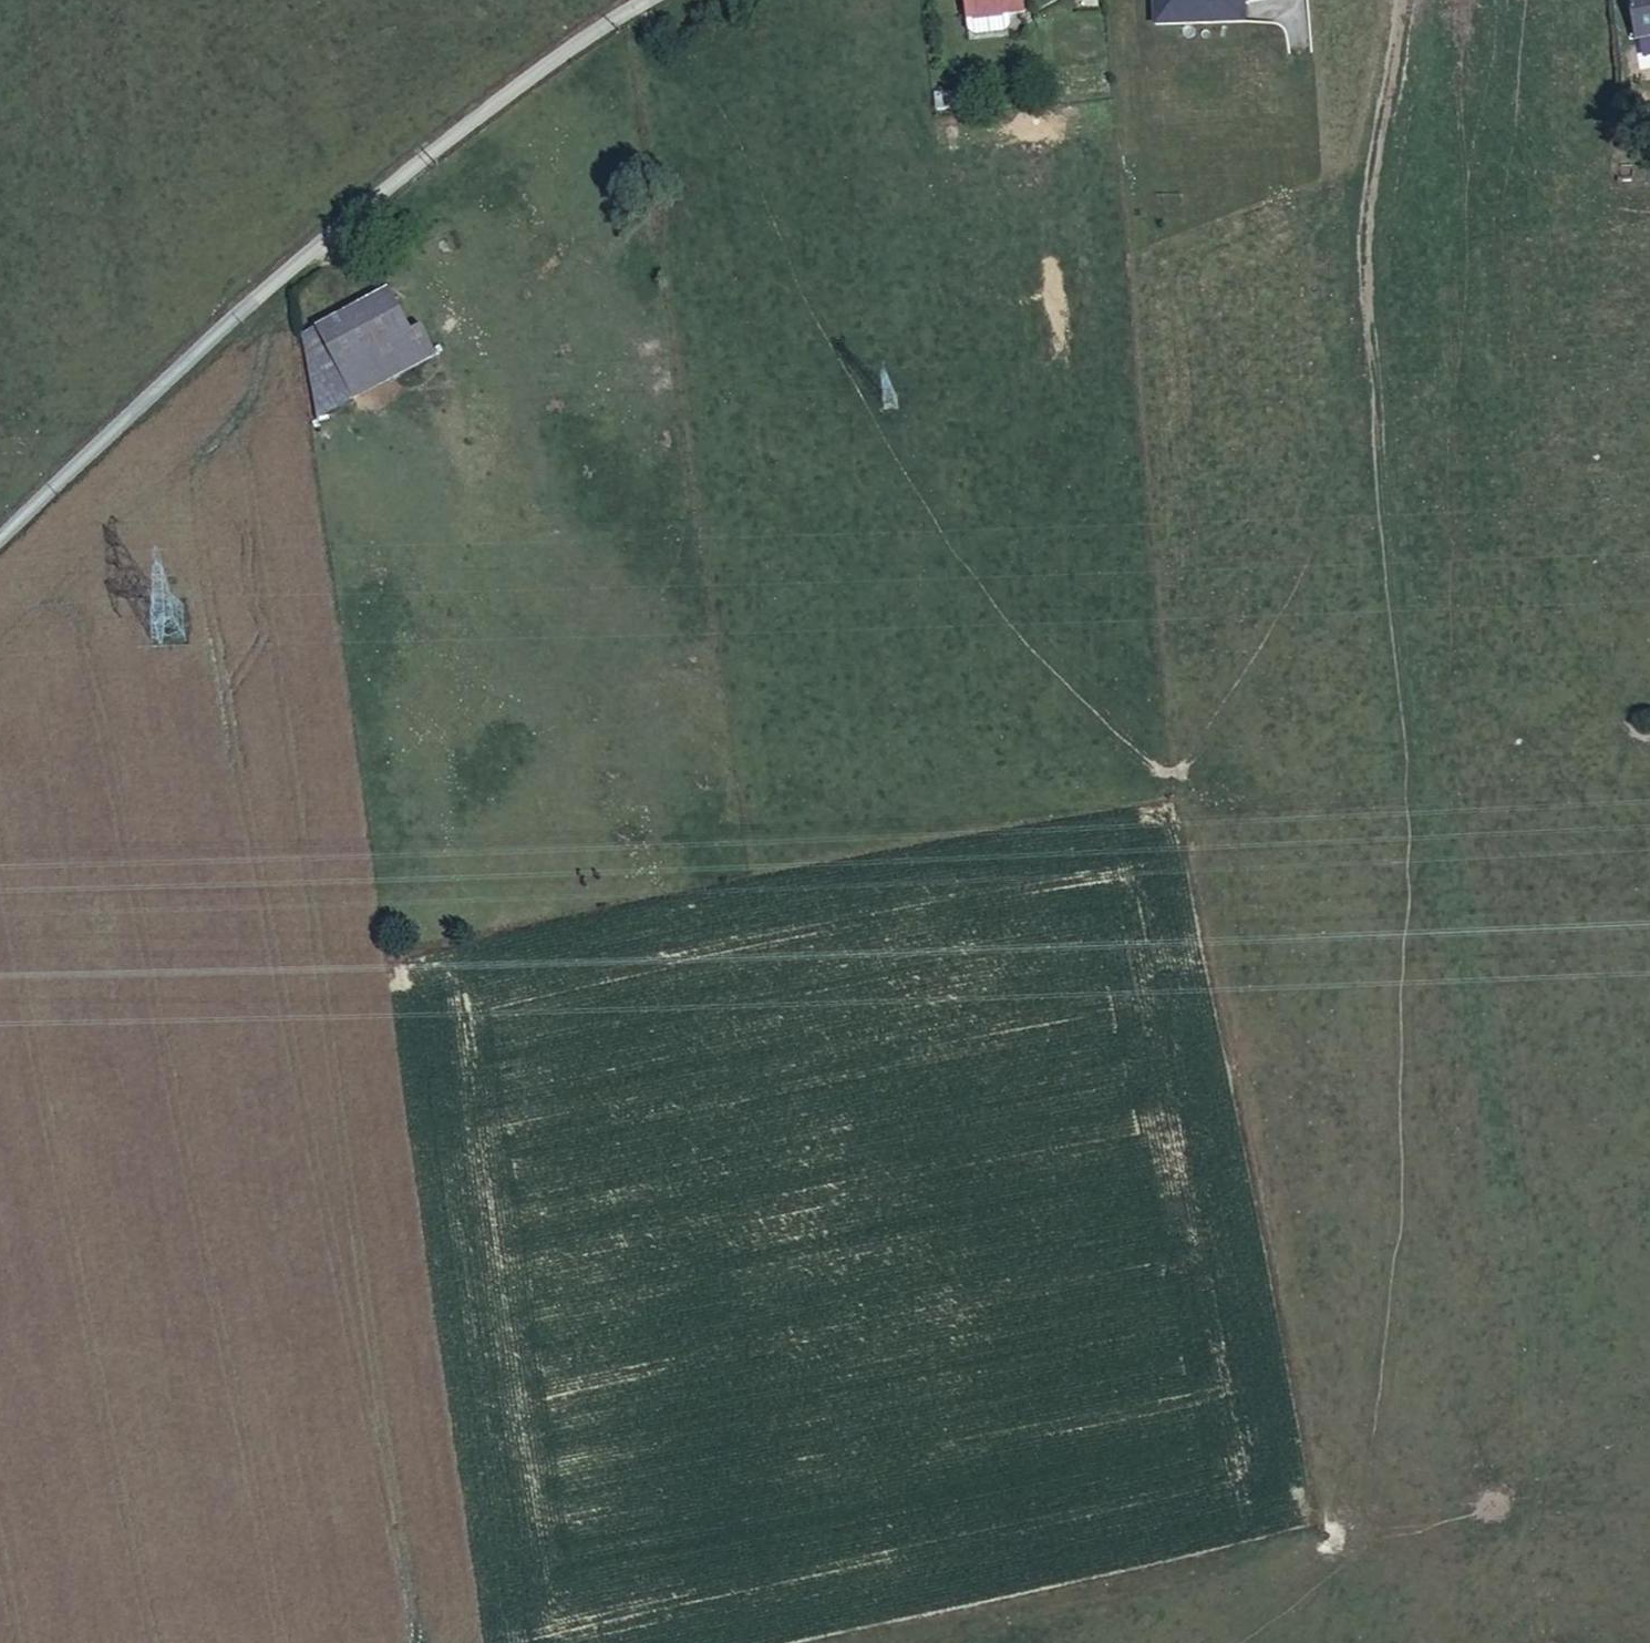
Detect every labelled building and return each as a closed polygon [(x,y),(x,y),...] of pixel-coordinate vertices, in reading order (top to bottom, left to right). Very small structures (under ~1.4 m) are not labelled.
[(1021,0),(960,0),(962,21),(964,20),(1008,18),(1022,18),(1021,0)] [(1248,0),(1158,0),(1159,26),(1248,24),(1248,0)] [(1621,3),(1629,52),(1649,48),(1649,0),(1637,0),(1621,3)] [(1001,39),(1008,31),(1008,18),(964,20),(964,32),(972,39),(1001,39)] [(412,332),(392,292),(303,338),(314,404),(345,387),(355,404),(440,358),(423,326),(412,332)]
